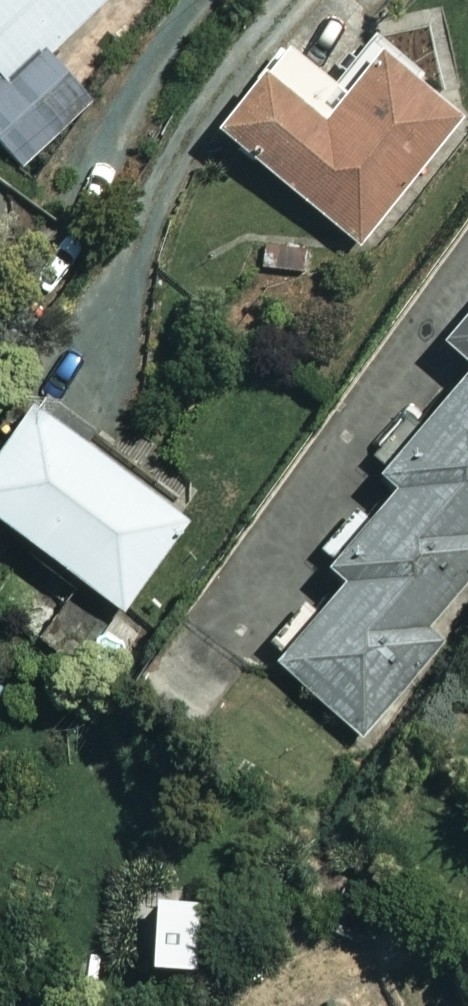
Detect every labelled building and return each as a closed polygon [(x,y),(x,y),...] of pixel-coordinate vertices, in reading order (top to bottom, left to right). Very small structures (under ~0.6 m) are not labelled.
[(46,50),(98,0),(0,0),(0,71),(35,38),(46,50)] [(0,71),(0,144),(21,166),(92,98),(46,50),(35,38),(0,71)] [(275,45),(209,127),(355,244),(457,117),(373,49),(336,95),(275,45)] [(467,380),(467,306),(436,344),(460,364),(455,370),(467,380)] [(366,457),(377,466),(373,472),(385,482),(467,547),(467,380),(455,370),(417,416),(407,407),(366,457)] [(16,398),(0,420),(0,525),(118,610),(183,519),(16,398)] [(385,482),(317,564),(335,579),(417,647),(467,585),(467,547),(385,482)] [(310,609),(299,600),(268,638),(279,647),(267,662),(360,738),(428,656),(417,647),(335,579),(310,609)] [(192,893),(135,895),(138,969),(195,966),(192,893)]
